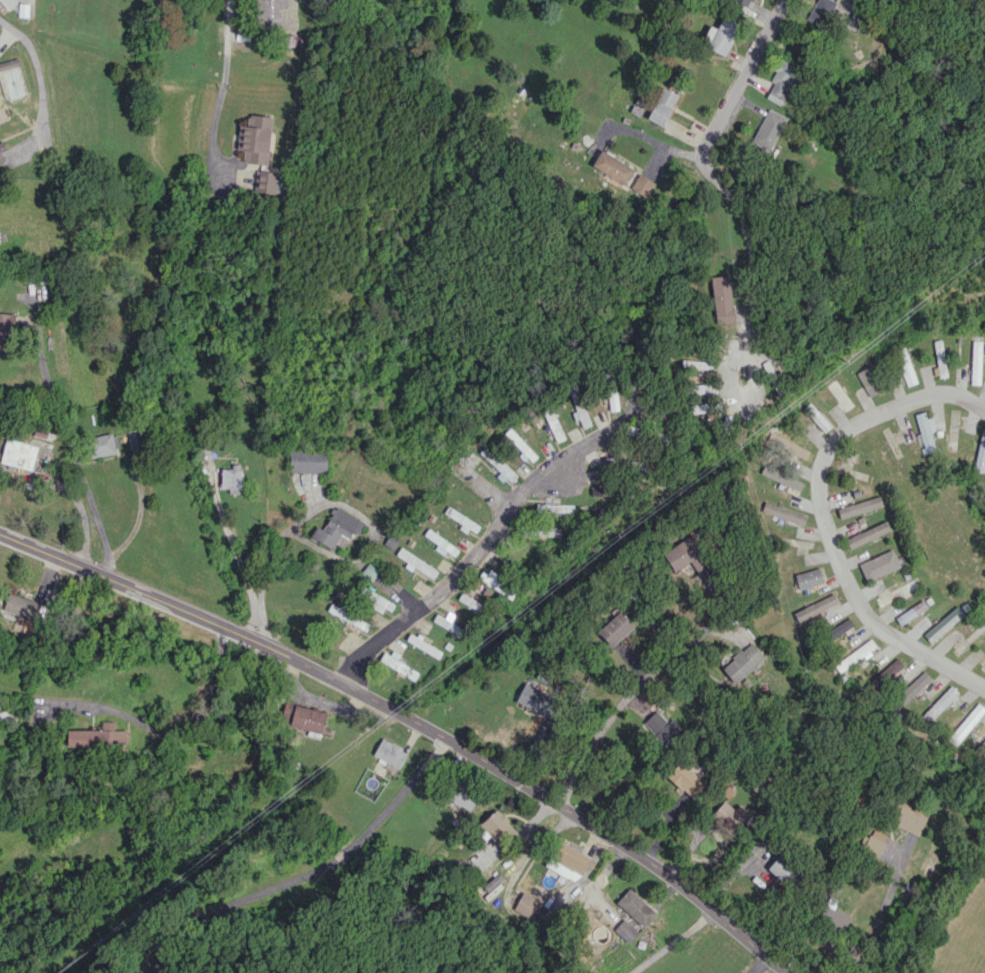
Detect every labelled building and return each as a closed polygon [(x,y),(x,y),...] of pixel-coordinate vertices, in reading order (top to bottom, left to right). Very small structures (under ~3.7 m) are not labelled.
[(7,10),(17,1),(16,0),(0,0),(0,2),(7,10)] [(258,26),(280,26),(281,8),(287,9),(287,0),(258,0),(258,26)] [(824,27),(836,0),(816,0),(807,20),(824,27)] [(847,23),(860,29),(866,16),(853,10),(847,23)] [(710,25),(702,45),(726,55),(739,23),(723,16),(717,28),(710,25)] [(766,98),(781,105),(799,63),(782,55),(770,82),(772,83),(766,98)] [(20,66),(19,58),(0,62),(0,70),(20,66)] [(677,93),(660,87),(648,119),(665,126),(677,93)] [(771,151),(785,115),(766,109),(752,144),(771,151)] [(272,116),(248,114),(247,125),(239,125),(237,150),(244,151),(243,163),(268,164),(272,116)] [(591,166),(624,186),(634,169),(601,149),(591,166)] [(255,191),(280,194),(283,174),(258,170),(255,191)] [(631,189),(648,197),(655,182),(638,174),(631,189)] [(712,276),(714,324),(733,323),(730,275),(712,276)] [(0,313),(0,353),(10,354),(12,313),(0,313)] [(939,377),(947,376),(940,339),(932,341),(939,377)] [(981,340),(972,340),(971,384),(980,384),(981,340)] [(894,350),(907,386),(917,382),(904,346),(894,350)] [(711,369),(711,362),(682,361),(682,368),(711,369)] [(856,373),(869,396),(886,387),(872,364),(856,373)] [(854,405),(834,379),(826,386),(846,411),(854,405)] [(566,387),(578,419),(579,419),(583,428),(591,425),(576,384),(566,387)] [(831,425),(809,402),(802,409),(824,432),(831,425)] [(565,439),(551,407),(543,411),(557,442),(565,439)] [(928,410),(914,414),(920,433),(916,434),(919,444),(922,443),(925,453),(936,450),(930,431),(934,430),(928,410)] [(504,433),(532,462),(537,456),(510,427),(504,433)] [(982,431),(972,470),(983,472),(984,463),(984,431),(982,431)] [(92,457),(115,453),(112,433),(88,437),(92,457)] [(770,444),(807,460),(811,451),(773,435),(770,444)] [(1,464),(33,469),(37,445),(5,439),(1,464)] [(477,455),(509,481),(516,472),(484,446),(477,455)] [(289,471),(326,473),(327,451),(290,450),(289,471)] [(241,464),(231,464),(231,468),(221,468),(220,491),(240,492),(241,464)] [(840,519),(883,505),(879,495),(837,508),(840,519)] [(807,515),(765,501),(761,512),(803,525),(807,515)] [(573,505),(537,503),(536,512),(573,513),(573,505)] [(466,532),(469,528),(476,532),(480,525),(448,506),(444,513),(459,522),(456,527),(466,532)] [(323,528),(317,525),(310,537),(332,549),(335,544),(343,548),(353,531),(358,534),(364,523),(335,507),(323,528)] [(850,548),(890,531),(886,521),(845,538),(850,548)] [(561,526),(517,525),(517,535),(560,536),(561,526)] [(423,535),(438,544),(435,549),(444,555),(446,552),(454,557),(459,548),(428,529),(423,535)] [(712,567),(691,535),(663,553),(675,571),(689,562),(698,576),(712,567)] [(395,555),(433,579),(438,571),(401,547),(395,555)] [(866,581),(900,566),(892,549),(858,564),(866,581)] [(799,589),(823,583),(819,567),(795,574),(799,589)] [(477,579),(512,599),(516,591),(481,572),(477,579)] [(919,589),(916,580),(874,597),(878,606),(919,589)] [(391,611),(395,603),(371,592),(365,605),(382,612),(384,608),(391,611)] [(42,600),(7,594),(3,614),(38,621),(42,600)] [(487,613),(490,606),(460,594),(457,601),(487,613)] [(839,605),(835,595),(793,610),(797,620),(839,605)] [(927,608),(922,600),(895,618),(900,625),(927,608)] [(923,634),(930,643),(963,613),(956,605),(923,634)] [(597,631),(611,647),(634,626),(620,610),(597,631)] [(432,622),(462,636),(465,629),(436,615),(432,622)] [(406,642),(439,657),(442,650),(409,635),(406,642)] [(876,647),(870,638),(834,666),(840,674),(876,647)] [(765,658),(752,642),(721,667),(734,683),(765,658)] [(379,662),(415,679),(419,671),(383,653),(379,662)] [(931,678),(924,671),(887,704),(897,714),(918,694),(916,692),(931,678)] [(516,701),(552,719),(560,701),(525,683),(516,701)] [(919,716),(926,724),(958,694),(951,686),(919,716)] [(280,719),(290,721),(289,725),(321,733),(327,712),(285,701),(280,719)] [(949,740),(957,746),(984,710),(977,704),(949,740)] [(667,723),(656,710),(643,722),(665,747),(683,731),(672,719),(667,723)] [(67,730),(68,745),(126,744),(126,729),(114,730),(114,721),(101,721),(101,729),(67,730)] [(399,768),(407,751),(381,738),(373,756),(399,768)] [(977,746),(984,754),(984,753),(984,738),(977,746)] [(692,799),(706,784),(680,760),(666,775),(692,799)] [(446,798),(470,811),(479,793),(455,781),(446,798)] [(739,803),(734,809),(724,800),(712,814),(733,833),(750,813),(739,803)] [(927,814),(908,807),(910,802),(902,800),(893,826),(919,835),(927,814)] [(517,833),(498,809),(480,823),(499,847),(517,833)] [(878,857),(888,836),(872,828),(862,849),(878,857)] [(767,868),(791,890),(805,875),(781,853),(767,868)] [(615,902),(633,918),(646,903),(629,888),(615,902)] [(514,910),(535,918),(541,900),(521,892),(514,910)]
